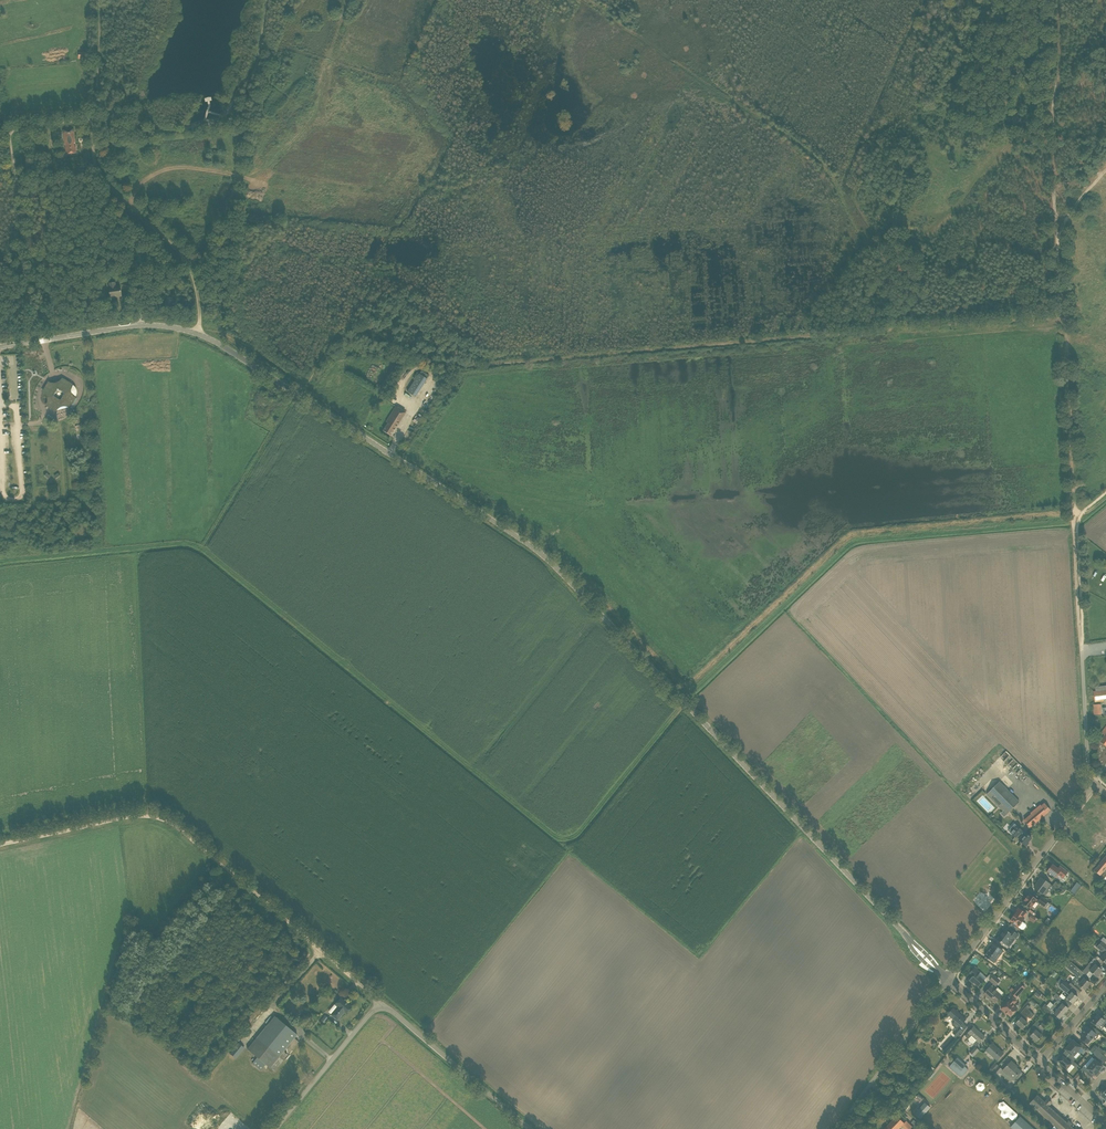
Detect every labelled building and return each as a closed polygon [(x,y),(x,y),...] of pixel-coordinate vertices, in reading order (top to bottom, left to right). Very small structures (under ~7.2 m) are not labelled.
[(63,129),(66,154),(76,153),(75,147),(74,143),(75,143),(73,128),(63,129)] [(109,286),(110,298),(121,296),(120,286),(116,287),(115,283),(109,283),(110,286),(109,286)] [(430,376),(421,370),(407,392),(415,397),(430,376)] [(43,392),(52,397),(47,405),(56,411),(56,410),(69,407),(70,407),(75,398),(70,395),(69,389),(72,384),(62,379),(59,383),(58,384),(56,383),(55,385),(53,385),(49,382),(43,392)] [(388,423),(383,431),(391,436),(406,413),(396,407),(386,422),(388,423)] [(1094,692),(1095,702),(1104,700),(1104,699),(1105,699),(1105,687),(1093,689),(1094,692)] [(1093,704),(1093,714),(1101,714),(1101,703),(1093,704)] [(1016,805),(996,785),(990,792),(994,795),(991,798),(1003,811),(1006,808),(1010,812),(1016,805)] [(1031,814),(1024,820),(1030,827),(1051,810),(1045,803),(1041,806),(1040,805),(1031,813),(1031,814)] [(1009,831),(1011,833),(1016,837),(1013,840),(1017,843),(1019,840),(1026,846),(1029,843),(1028,842),(1032,838),(1026,832),(1025,833),(1023,836),(1020,833),(1022,830),(1017,826),(1015,824),(1009,831)] [(1094,870),(1104,878),(1105,876),(1105,856),(1094,870)] [(1047,871),(1054,875),(1056,877),(1058,874),(1063,878),(1068,871),(1066,870),(1060,865),(1058,868),(1053,864),(1051,867),(1049,867),(1047,869),(1048,870),(1047,871)] [(1051,884),(1041,877),(1034,887),(1045,896),(1048,892),(1048,888),(1051,884)] [(1058,890),(1061,886),(1056,881),(1052,886),(1058,890)] [(1077,882),(1071,891),(1074,894),(1079,888),(1081,885),(1077,882)] [(1037,899),(1029,893),(1022,903),(1031,909),(1037,899)] [(1045,907),(1048,902),(1041,897),(1038,901),(1045,907)] [(1027,914),(1019,908),(1015,912),(1016,913),(1010,921),(1018,927),(1019,926),(1020,926),(1022,923),(1022,922),(1025,918),(1024,918),(1027,914)] [(1011,929),(1009,932),(1004,928),(1001,932),(1002,932),(997,939),(1001,943),(1002,941),(1006,944),(1012,936),(1016,939),(1019,935),(1011,929)] [(1100,950),(1105,954),(1101,959),(1105,963),(1105,944),(1100,939),(1095,945),(1100,950)] [(994,963),(1003,951),(992,943),(990,946),(991,947),(985,956),(994,963)] [(1093,968),(1086,975),(1090,979),(1094,974),(1096,976),(1102,970),(1099,967),(1101,964),(1094,958),(1091,962),(1089,964),(1093,968)] [(1071,962),(1070,963),(1068,966),(1067,967),(1076,976),(1077,976),(1072,982),(1077,986),(1079,988),(1081,986),(1085,989),(1090,983),(1088,981),(1090,979),(1086,975),(1081,971),(1071,962)] [(967,971),(970,973),(973,976),(969,980),(973,983),(973,982),(978,987),(984,980),(978,974),(980,972),(975,968),(974,969),(971,966),(967,971)] [(995,985),(999,981),(994,975),(990,980),(995,985)] [(1059,986),(1069,995),(1066,998),(1073,1003),(1078,997),(1072,992),(1074,990),(1064,981),(1060,985),(1059,986)] [(1018,986),(1017,987),(1014,990),(1012,993),(1016,997),(1025,988),(1020,983),(1018,986)] [(1001,995),(991,986),(984,994),(989,998),(989,997),(995,1002),(1001,995)] [(1054,1004),(1064,1013),(1068,1008),(1062,1003),(1064,1000),(1064,999),(1060,996),(1056,993),(1053,997),(1057,1000),(1054,1004)] [(1011,1016),(1017,1009),(1013,1005),(1017,1001),(1013,997),(1009,1001),(1001,1009),(1005,1013),(1006,1012),(1011,1016)] [(340,998),(335,1004),(338,1006),(331,1015),(337,1020),(344,1012),(346,1013),(351,1007),(340,998)] [(1060,1018),(1064,1013),(1054,1004),(1050,1008),(1045,1004),(1042,1008),(1051,1015),(1053,1013),(1060,1018)] [(1024,1020),(1028,1015),(1031,1018),(1034,1015),(1028,1009),(1026,1007),(1025,1007),(1018,1015),(1020,1017),(1016,1023),(1022,1028),(1028,1023),(1024,1020)] [(963,1032),(962,1031),(958,1028),(966,1019),(953,1008),(948,1014),(955,1021),(952,1024),(957,1029),(953,1034),(958,1038),(963,1032)] [(1102,1018),(1098,1015),(1092,1022),(1098,1027),(1102,1023),(1105,1026),(1105,1027),(1105,1022),(1102,1018)] [(275,1016),(247,1049),(257,1057),(252,1063),(261,1070),(266,1064),(274,1071),(299,1042),(294,1038),(297,1035),(275,1016)] [(1037,1025),(1039,1027),(1036,1030),(1036,1029),(1031,1036),(1037,1041),(1042,1036),(1046,1032),(1044,1031),(1047,1028),(1041,1023),(1040,1024),(1039,1023),(1037,1025)] [(1093,1027),(1091,1030),(1088,1026),(1082,1033),(1084,1034),(1081,1038),(1087,1044),(1091,1040),(1091,1041),(1093,1041),(1094,1041),(1094,1040),(1093,1038),(1097,1033),(1099,1035),(1100,1033),(1093,1027)] [(974,1027),(968,1033),(965,1036),(969,1039),(969,1040),(972,1043),(973,1043),(976,1046),(985,1037),(974,1027)] [(1071,1041),(1068,1044),(1077,1052),(1081,1047),(1084,1050),(1086,1047),(1081,1042),(1079,1045),(1073,1040),(1072,1041),(1071,1041)] [(230,1054),(236,1059),(245,1048),(239,1043),(230,1054)] [(986,1050),(997,1060),(1003,1053),(992,1043),(986,1050)] [(1070,1058),(1074,1061),(1076,1059),(1073,1056),(1077,1052),(1068,1044),(1066,1047),(1066,1048),(1065,1049),(1071,1054),(1068,1057),(1070,1058)] [(976,1047),(971,1053),(974,1056),(979,1050),(976,1047)] [(1093,1053),(1094,1054),(1100,1059),(1103,1055),(1096,1049),(1093,1053)] [(1097,1061),(1100,1059),(1094,1054),(1092,1057),(1095,1059),(1091,1064),(1100,1072),(1102,1068),(1101,1068),(1103,1066),(1097,1061)] [(1075,1063),(1074,1061),(1070,1058),(1068,1061),(1062,1056),(1061,1057),(1061,1056),(1058,1059),(1059,1060),(1058,1061),(1062,1064),(1061,1065),(1066,1070),(1071,1064),(1073,1065),(1075,1063)] [(957,1057),(949,1067),(960,1077),(962,1077),(968,1070),(964,1066),(966,1065),(957,1057)] [(1012,1061),(1003,1070),(1013,1080),(1017,1075),(1021,1071),(1015,1066),(1016,1065),(1012,1061)] [(989,1071),(992,1073),(998,1066),(995,1063),(989,1071)] [(1097,1075),(1100,1072),(1091,1064),(1087,1068),(1084,1066),(1082,1069),(1087,1073),(1089,1071),(1095,1076),(1096,1074),(1097,1075)] [(998,1066),(991,1075),(996,1079),(997,1078),(996,1076),(1002,1069),(998,1066)] [(986,1087),(980,1081),(975,1086),(981,1092),(986,1087)] [(1037,1110),(1058,1128),(1074,1128),(1070,1126),(1072,1124),(1069,1121),(1067,1123),(1049,1106),(1052,1103),(1047,1099),(1044,1102),(1037,1096),(1030,1103),(1037,1110)] [(1012,1121),(1018,1114),(1002,1100),(997,1107),(1002,1111),(999,1115),(1005,1119),(1007,1116),(1012,1121)] [(914,1114),(920,1119),(930,1108),(925,1102),(914,1114)] [(904,1123),(897,1116),(884,1128),(899,1128),(902,1126),(905,1128),(912,1128),(914,1128),(906,1121),(904,1123)] [(1033,1128),(1020,1116),(1010,1127),(1012,1128),(1034,1128),(1033,1128)]
